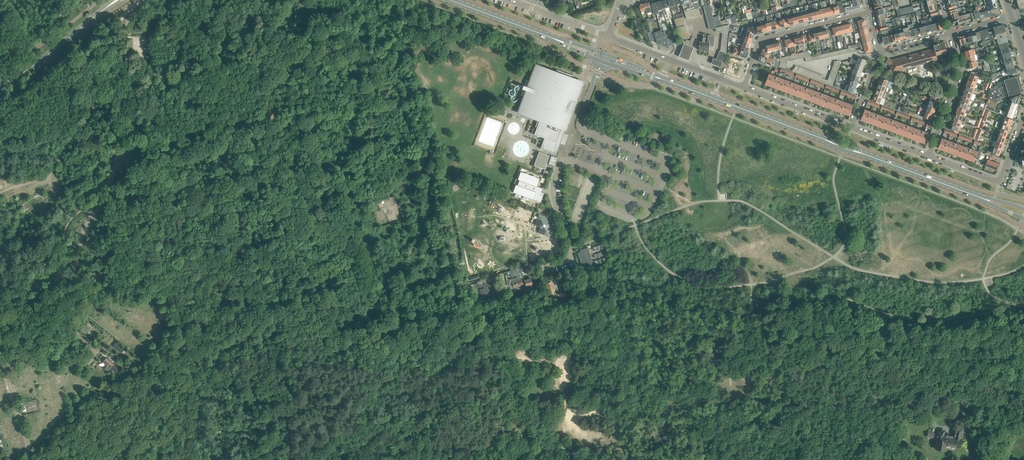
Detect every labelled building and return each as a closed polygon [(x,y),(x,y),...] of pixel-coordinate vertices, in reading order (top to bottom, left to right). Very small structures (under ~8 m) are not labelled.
[(664,13),(665,15),(667,15),(665,8),(669,7),(667,0),(663,0),(660,1),(664,13)] [(677,10),(673,0),(668,0),(670,7),(672,6),(674,11),(677,10)] [(682,5),(684,9),(684,12),(687,11),(690,10),(693,9),(695,8),(694,5),(693,2),(693,0),(681,0),(682,5)] [(823,1),(826,16),(829,15),(829,16),(831,15),(829,7),(827,8),(825,3),(826,3),(826,0),(823,1)] [(838,5),(836,5),(835,0),(832,0),(835,14),(837,13),(838,14),(840,13),(840,12),(838,5)] [(861,4),(860,0),(856,0),(853,1),(850,1),(851,6),(845,7),(846,11),(857,9),(856,5),(861,4)] [(923,7),(928,6),(935,4),(934,0),(929,0),(927,1),(924,2),(925,5),(921,6),(922,6),(920,6),(921,8),(923,7)] [(661,14),(664,13),(660,1),(655,2),(660,17),(662,16),(661,14)] [(885,1),(881,2),(874,4),(875,10),(876,10),(882,8),(882,5),(886,4),(885,1)] [(657,15),(658,20),(661,20),(660,17),(655,2),(651,4),(654,14),(657,13),(657,15)] [(639,5),(641,12),(644,11),(645,15),(647,14),(647,13),(644,3),(639,5)] [(815,8),(817,18),(820,17),(820,18),(822,18),(820,9),(817,10),(816,3),(814,3),(815,8)] [(744,6),(746,13),(747,19),(753,18),(752,15),(750,9),(746,10),(745,5),(744,6)] [(805,6),(809,20),(811,20),(813,20),(811,12),(809,12),(809,11),(809,10),(809,9),(808,9),(807,5),(805,6)] [(984,17),(991,15),(1000,13),(999,8),(990,10),(989,11),(989,10),(982,12),(979,13),(981,17),(984,16),(984,17)] [(794,25),(792,17),(790,17),(788,10),(786,10),(786,12),(787,15),(790,25),(792,25),(794,25)] [(785,27),(783,19),(781,19),(779,12),(777,13),(781,27),(783,27),(785,27)] [(768,15),(772,29),(774,29),(774,30),(776,29),(774,21),(772,22),(770,14),(768,15)] [(935,23),(937,30),(942,28),(939,15),(930,18),(930,20),(934,19),(936,18),(938,22),(935,23)] [(961,18),(960,15),(959,16),(958,16),(958,17),(957,17),(957,19),(957,20),(953,22),(954,24),(955,25),(962,23),(961,19),(961,18)] [(759,17),(763,32),(765,31),(765,32),(767,31),(765,23),(763,24),(761,17),(759,17)] [(914,29),(916,35),(921,34),(919,27),(916,28),(914,20),(912,20),(914,29)] [(651,23),(650,22),(647,23),(653,40),(656,39),(654,32),(651,23)] [(908,27),(911,37),(916,35),(914,29),(911,29),(910,24),(909,22),(907,23),(908,25),(908,27)] [(726,25),(721,26),(716,28),(716,32),(722,33),(728,33),(728,28),(729,24),(728,24),(726,25)] [(989,32),(989,35),(1005,31),(1003,25),(1002,24),(993,27),(994,30),(989,32)] [(759,33),(757,25),(747,28),(753,34),(756,33),(757,34),(759,33)] [(753,34),(747,28),(743,26),(742,29),(744,30),(743,34),(743,36),(753,39),(753,37),(753,36),(753,34)] [(833,29),(831,29),(832,36),(837,35),(839,41),(841,41),(837,26),(835,27),(833,28),(833,29)] [(656,39),(657,43),(669,48),(669,46),(666,38),(664,31),(664,29),(661,30),(654,32),(656,39)] [(824,29),(822,30),(826,43),(827,43),(827,44),(828,44),(827,40),(832,39),(830,30),(827,30),(827,29),(825,30),(824,29)] [(826,43),(822,30),(820,30),(820,31),(818,32),(820,39),(822,38),(824,45),(827,44),(827,43),(826,43)] [(887,34),(886,31),(881,32),(882,34),(884,33),(885,36),(882,37),(884,43),(885,44),(889,43),(887,34)] [(986,41),(993,39),(1006,36),(1005,31),(989,35),(987,36),(984,37),(981,38),(981,39),(982,42),(986,41)] [(807,35),(808,37),(809,42),(813,41),(815,47),(817,46),(813,32),(811,33),(809,34),(809,35),(807,35)] [(801,35),(799,36),(802,49),(803,49),(803,51),(805,51),(803,43),(807,42),(806,38),(804,38),(803,35),(801,36),(801,35)] [(1006,36),(993,39),(994,44),(1007,40),(1008,40),(1006,36)] [(686,41),(683,40),(684,39),(680,38),(679,41),(683,42),(692,46),(695,38),(692,37),(691,41),(687,39),(686,41)] [(856,45),(860,44),(871,41),(870,39),(870,40),(869,37),(862,39),(862,41),(856,43),(856,45)] [(742,45),(750,47),(751,45),(750,45),(751,43),(739,39),(734,38),(733,40),(743,43),(742,45)] [(789,46),(791,55),(794,54),(790,38),(787,39),(788,39),(785,40),(785,41),(783,41),(785,48),(789,46)] [(775,42),(778,53),(778,56),(780,55),(779,49),(781,49),(782,52),(785,51),(782,41),(780,42),(780,41),(777,42),(777,41),(775,42)] [(694,46),(684,43),(679,56),(689,60),(694,46)] [(891,60),(888,58),(885,62),(890,66),(892,72),(920,65),(920,66),(921,66),(924,66),(925,64),(924,63),(938,60),(936,55),(947,52),(944,43),(939,45),(939,43),(938,43),(933,45),(934,48),(891,60)] [(732,54),(733,53),(736,54),(736,55),(739,55),(740,55),(740,56),(745,57),(747,56),(749,52),(748,51),(733,47),(732,47),(731,52),(727,51),(727,53),(732,54)] [(975,48),(972,49),(964,51),(966,57),(974,55),(973,51),(975,51),(975,48)] [(721,67),(721,66),(726,52),(721,51),(720,50),(716,59),(713,58),(711,63),(721,67)] [(761,53),(761,55),(774,59),(774,60),(779,61),(777,58),(775,56),(774,57),(769,55),(769,53),(762,51),(761,51),(761,53)] [(780,62),(779,61),(774,60),(774,59),(761,55),(760,55),(760,56),(759,60),(760,62),(764,63),(765,63),(766,63),(766,64),(769,65),(769,64),(772,65),(778,66),(780,62)] [(850,60),(856,63),(864,65),(866,60),(859,57),(857,61),(854,59),(851,58),(850,60)] [(854,68),(862,71),(864,65),(856,63),(850,60),(850,63),(852,64),(856,65),(854,68)] [(1013,62),(1005,65),(1006,67),(1004,68),(1004,70),(1014,67),(1014,66),(1014,65),(1015,65),(1014,63),(1013,62)] [(524,97),(519,111),(519,112),(538,119),(535,127),(538,128),(535,134),(544,137),(540,148),(556,154),(561,141),(562,141),(563,141),(563,140),(563,139),(563,138),(562,138),(562,137),(572,112),(573,109),(575,106),(576,105),(578,102),(577,103),(575,102),(582,83),(571,78),(572,75),(556,69),(555,72),(536,65),(530,81),(527,79),(524,86),(523,85),(522,88),(523,89),(521,95),(524,97)] [(854,68),(852,74),(860,77),(862,71),(854,68)] [(781,89),(785,79),(782,78),(781,78),(772,75),(774,71),(771,70),(770,74),(769,73),(765,84),(781,89)] [(979,76),(980,72),(975,72),(974,75),(970,73),(969,76),(968,78),(968,79),(976,82),(978,79),(980,79),(980,77),(979,76)] [(860,77),(852,74),(850,79),(858,82),(860,77)] [(990,89),(988,94),(987,98),(988,99),(991,99),(997,102),(997,101),(996,98),(995,96),(1002,94),(1003,97),(1021,92),(1020,89),(1021,89),(1022,88),(1021,86),(1020,82),(1020,81),(1019,79),(1018,79),(1017,79),(1016,77),(1015,76),(1002,80),(1002,83),(996,84),(998,88),(992,90),(990,89)] [(878,83),(886,86),(887,86),(888,84),(887,83),(888,80),(881,77),(878,83)] [(787,80),(785,79),(781,89),(796,95),(800,84),(797,83),(796,84),(791,82),(787,80)] [(850,79),(848,85),(856,88),(858,82),(850,79)] [(966,84),(966,85),(974,88),(976,84),(978,85),(978,83),(976,82),(968,79),(967,82),(967,81),(966,84)] [(885,89),(886,86),(878,83),(876,89),(885,92),(886,89),(885,89)] [(796,95),(811,100),(815,90),(811,89),(802,86),(803,86),(800,84),(796,95)] [(856,88),(848,85),(846,91),(854,93),(856,88)] [(964,90),(972,93),(974,90),(976,91),(976,88),(974,88),(966,85),(965,87),(964,90)] [(876,89),(874,94),(874,95),(882,97),(884,98),(886,93),(885,92),(876,89)] [(827,95),(824,94),(817,91),(815,90),(811,100),(826,106),(830,96),(827,94),(827,95)] [(962,96),(970,99),(972,93),(964,90),(963,93),(962,95),(962,96)] [(938,103),(940,97),(932,94),(930,100),(938,103)] [(1021,94),(1020,94),(1010,97),(1011,99),(1010,100),(1010,101),(1012,101),(1019,104),(1021,98),(1020,98),(1022,98),(1021,94)] [(884,98),(882,97),(874,95),(872,100),(883,104),(884,102),(885,99),(884,98)] [(833,97),(830,96),(826,106),(841,112),(845,101),(842,100),(833,97)] [(970,99),(962,96),(961,98),(960,101),(968,104),(969,101),(971,101),(972,99),(970,99)] [(938,103),(930,100),(928,106),(936,109),(938,103)] [(850,115),(854,105),(848,103),(848,102),(845,101),(841,112),(850,115)] [(971,105),(968,104),(960,101),(959,104),(959,103),(958,106),(958,107),(969,111),(971,105)] [(936,109),(928,106),(926,111),(933,114),(936,109)] [(968,113),(969,111),(958,107),(957,109),(956,112),(964,115),(965,112),(968,113)] [(870,111),(865,109),(861,119),(866,121),(870,111)] [(924,117),(923,117),(931,120),(933,114),(926,111),(922,110),(919,109),(918,111),(921,112),(920,115),(924,117)] [(885,117),(879,114),(870,111),(866,121),(881,127),(885,117)] [(964,115),(956,112),(955,115),(954,117),(954,118),(965,122),(967,116),(964,115)] [(885,117),(881,127),(897,132),(900,122),(885,117)] [(1012,119),(1005,117),(1003,123),(1010,125),(1011,125),(1012,122),(1011,122),(1012,119)] [(964,125),(965,122),(954,118),(953,120),(952,123),(960,127),(961,124),(964,125)] [(900,122),(897,132),(912,138),(915,128),(900,122)] [(960,127),(952,123),(951,126),(950,126),(950,128),(950,129),(958,132),(960,127)] [(1003,123),(1000,129),(1008,131),(1009,131),(1009,128),(1010,125),(1003,123)] [(927,144),(931,133),(915,128),(912,138),(927,144)] [(1008,131),(1000,129),(998,135),(1006,137),(1007,134),(1008,131)] [(998,135),(996,140),(1004,143),(1004,142),(1004,143),(1005,140),(1006,137),(998,135)] [(1023,140),(1022,145),(1022,144),(1021,144),(1021,143),(1020,147),(1015,159),(1015,160),(1022,162),(1022,164),(1022,165),(1022,164),(1023,164),(1023,137),(1023,140)] [(942,138),(938,148),(943,150),(947,140),(942,138)] [(943,150),(947,151),(959,156),(963,146),(960,144),(960,145),(951,141),(947,140),(943,150)] [(1004,143),(996,140),(994,147),(1001,149),(1002,148),(1002,149),(1003,146),(1004,143)] [(963,146),(959,156),(974,161),(978,151),(975,150),(974,150),(965,147),(963,146)] [(1000,152),(1001,149),(994,147),(993,149),(992,149),(991,149),(990,151),(991,152),(999,155),(1000,154),(1001,152),(1000,152)] [(539,167),(543,169),(544,169),(549,156),(539,152),(534,165),(539,167)] [(998,167),(999,166),(999,163),(991,160),(993,155),(988,153),(987,156),(989,157),(988,159),(986,158),(985,161),(987,162),(985,165),(997,170),(998,167)] [(557,158),(555,157),(551,156),(548,164),(554,166),(557,158)] [(533,199),(540,202),(544,193),(541,192),(542,189),(543,189),(543,188),(537,186),(540,178),(536,177),(534,175),(531,175),(529,174),(527,173),(524,173),(520,171),(517,179),(519,180),(517,185),(516,184),(513,192),(516,194),(518,196),(521,195),(524,196),(525,198),(528,198),(533,200),(533,199)] [(548,218),(549,216),(547,216),(546,217),(539,214),(535,225),(540,227),(538,232),(549,236),(553,226),(547,224),(549,218),(548,218)] [(581,252),(578,253),(583,268),(593,265),(588,247),(580,250),(581,252)] [(511,279),(514,290),(515,296),(530,291),(529,285),(532,284),(530,278),(524,280),(521,270),(521,267),(519,268),(512,270),(509,271),(511,277),(514,276),(513,273),(515,272),(517,277),(511,279)] [(558,278),(561,290),(562,292),(556,294),(555,292),(554,292),(551,282),(545,284),(548,295),(550,294),(552,301),(568,297),(566,291),(568,290),(563,276),(558,278)] [(495,277),(471,284),(477,305),(493,301),(491,294),(489,295),(487,287),(497,283),(495,277)] [(121,352),(124,348),(116,342),(113,346),(121,352)] [(89,364),(93,359),(89,355),(84,360),(89,364)] [(116,372),(118,369),(115,366),(115,365),(111,361),(112,360),(110,359),(109,360),(106,357),(102,362),(107,365),(104,368),(108,371),(110,368),(116,372)] [(963,428),(957,427),(955,437),(945,435),(946,430),(941,429),(940,432),(938,432),(936,444),(935,443),(934,447),(935,448),(945,450),(946,444),(961,447),(962,443),(960,443),(963,428)]
